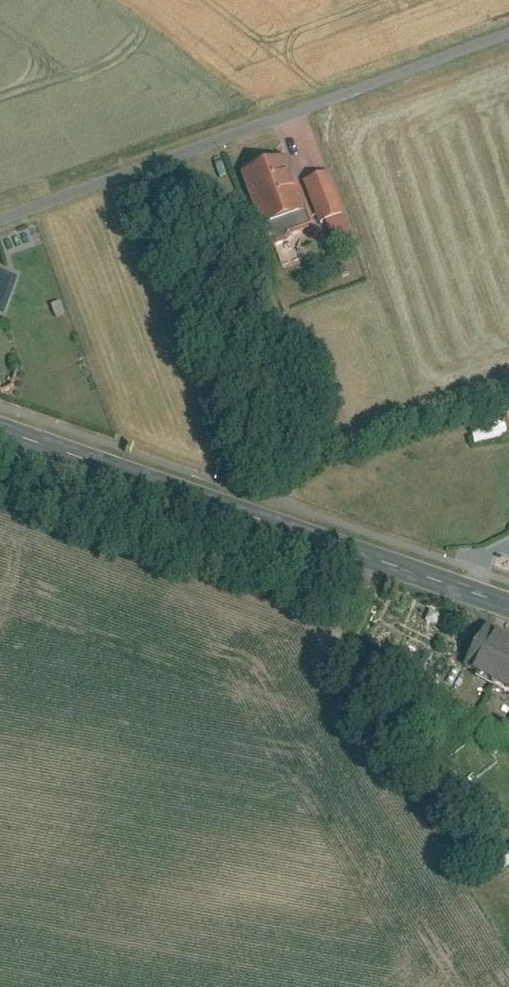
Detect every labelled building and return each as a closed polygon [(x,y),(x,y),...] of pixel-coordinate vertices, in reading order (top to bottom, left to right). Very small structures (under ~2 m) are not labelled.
[(286,156),(241,172),(261,226),(305,210),(286,156)] [(326,172),(304,180),(320,221),(326,218),(341,213),(326,172)] [(341,213),(326,218),(333,239),(349,233),(341,213)] [(471,422),(473,440),(508,436),(506,418),(471,422)] [(482,622),(457,667),(508,696),(508,637),(482,622)]
